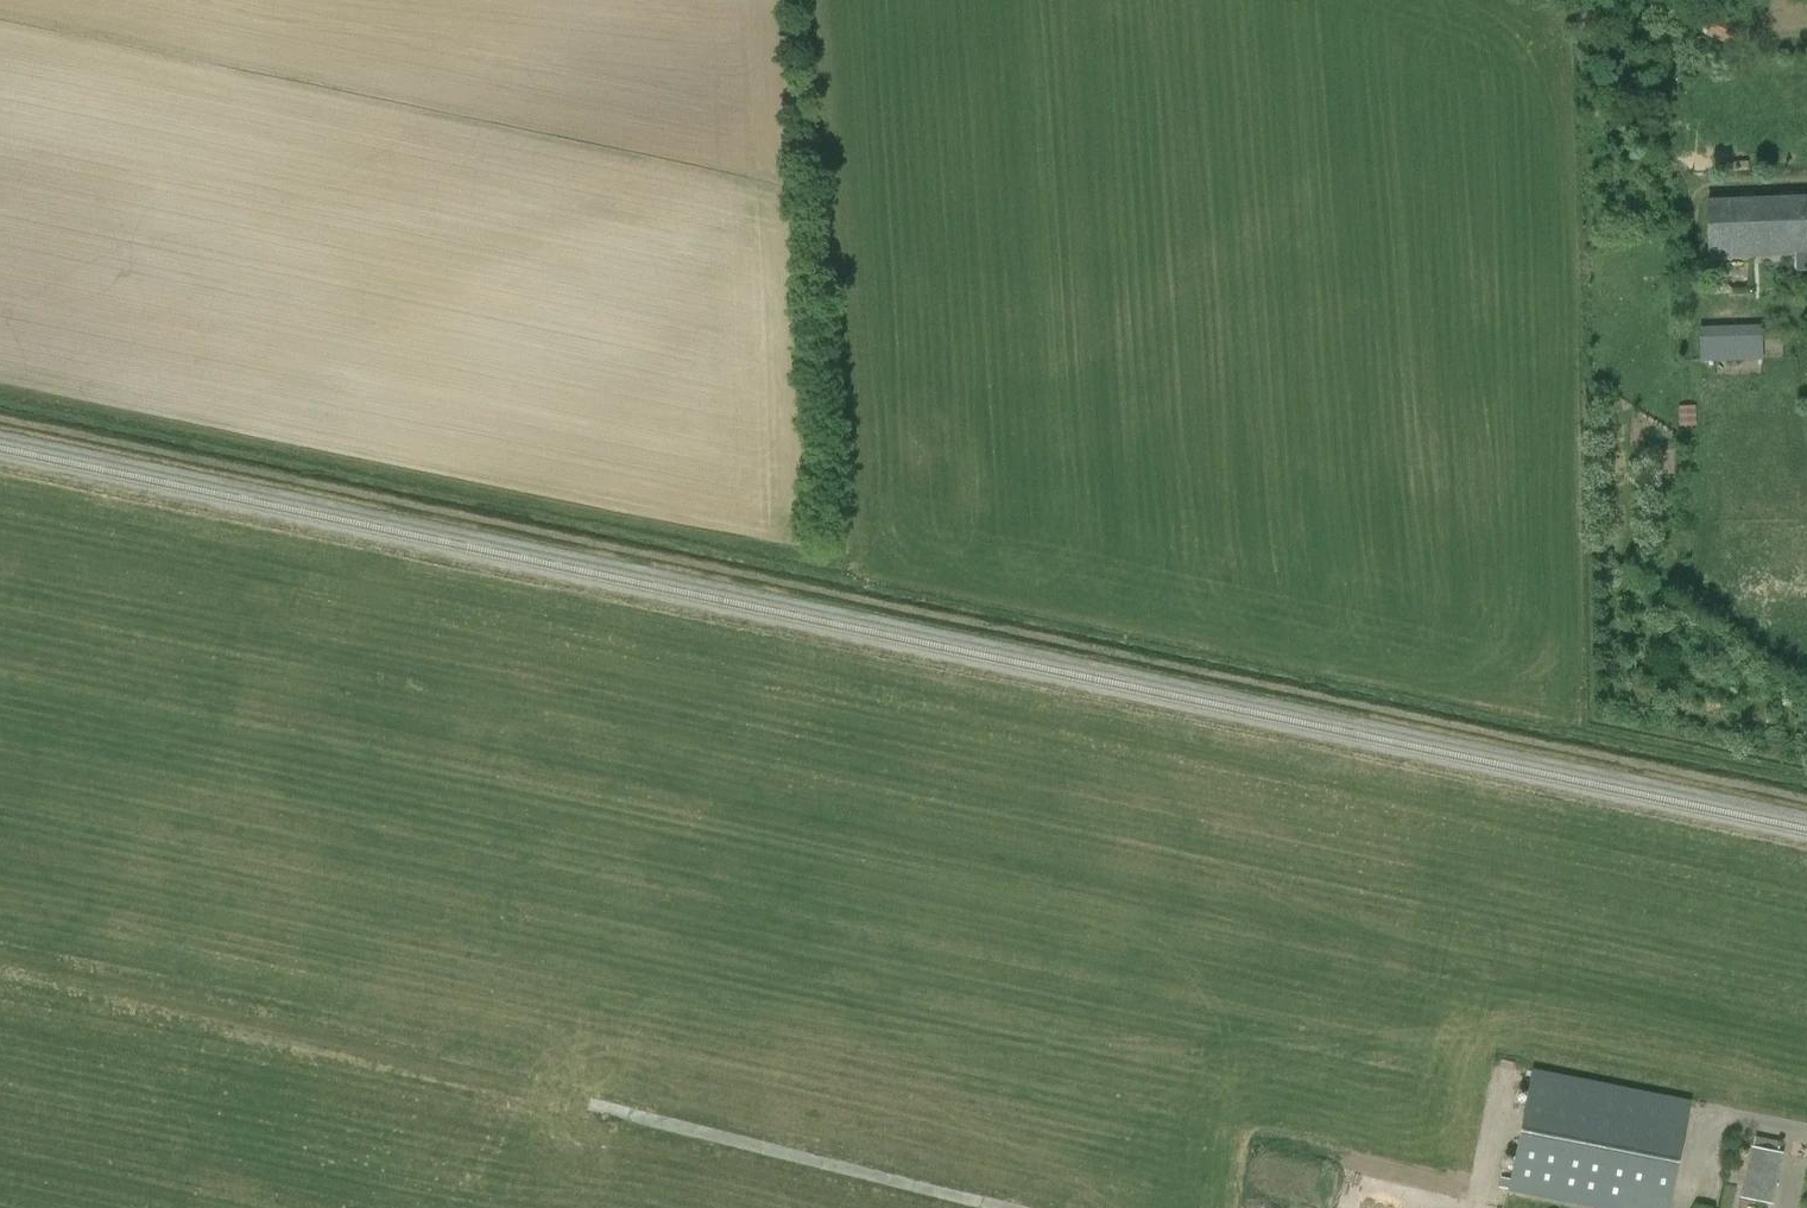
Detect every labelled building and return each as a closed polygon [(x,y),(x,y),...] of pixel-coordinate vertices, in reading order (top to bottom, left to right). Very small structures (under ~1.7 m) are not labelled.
[(1735,47),(1743,26),(1713,14),(1704,35),(1735,47)] [(1706,200),(1708,259),(1806,255),(1806,196),(1706,200)] [(1701,360),(1763,359),(1762,326),(1701,327),(1701,360)] [(1691,1101),(1533,1068),(1509,1192),(1587,1207),(1670,1207),(1691,1101)] [(1781,1151),(1767,1148),(1751,1145),(1748,1144),(1738,1195),(1771,1202),(1781,1151)]
